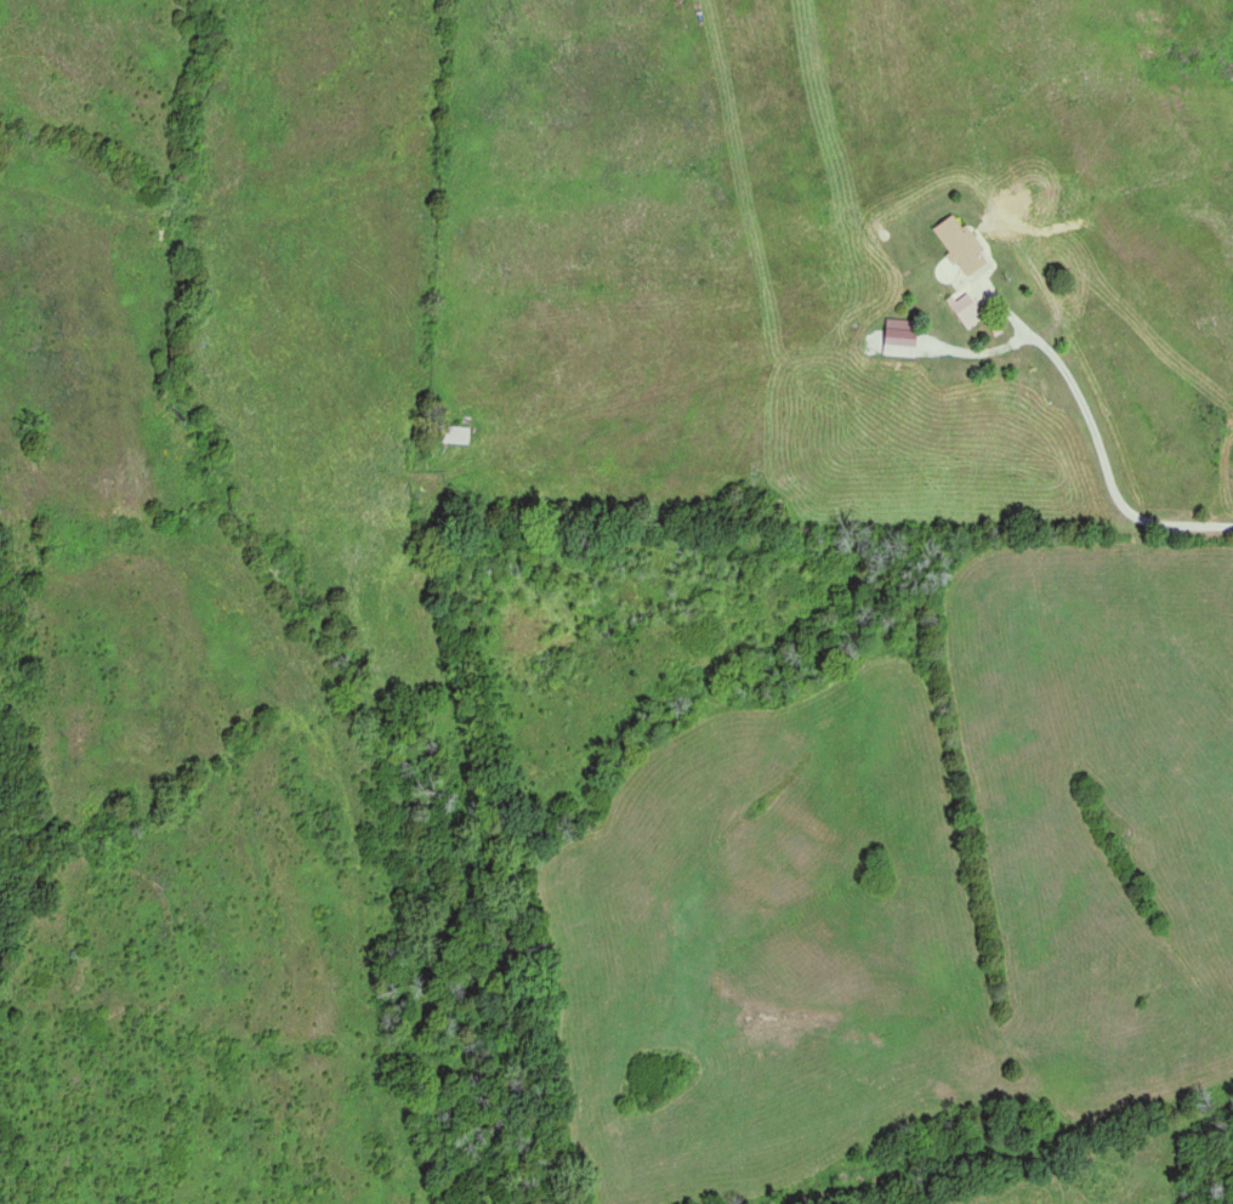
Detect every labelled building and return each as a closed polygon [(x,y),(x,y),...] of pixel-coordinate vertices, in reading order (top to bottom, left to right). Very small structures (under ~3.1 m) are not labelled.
[(985,261),(951,209),(927,226),(979,303),(994,292),(977,266),(985,261)] [(979,317),(961,288),(943,299),(961,329),(979,317)] [(466,443),(467,426),(436,424),(435,441),(466,443)]
